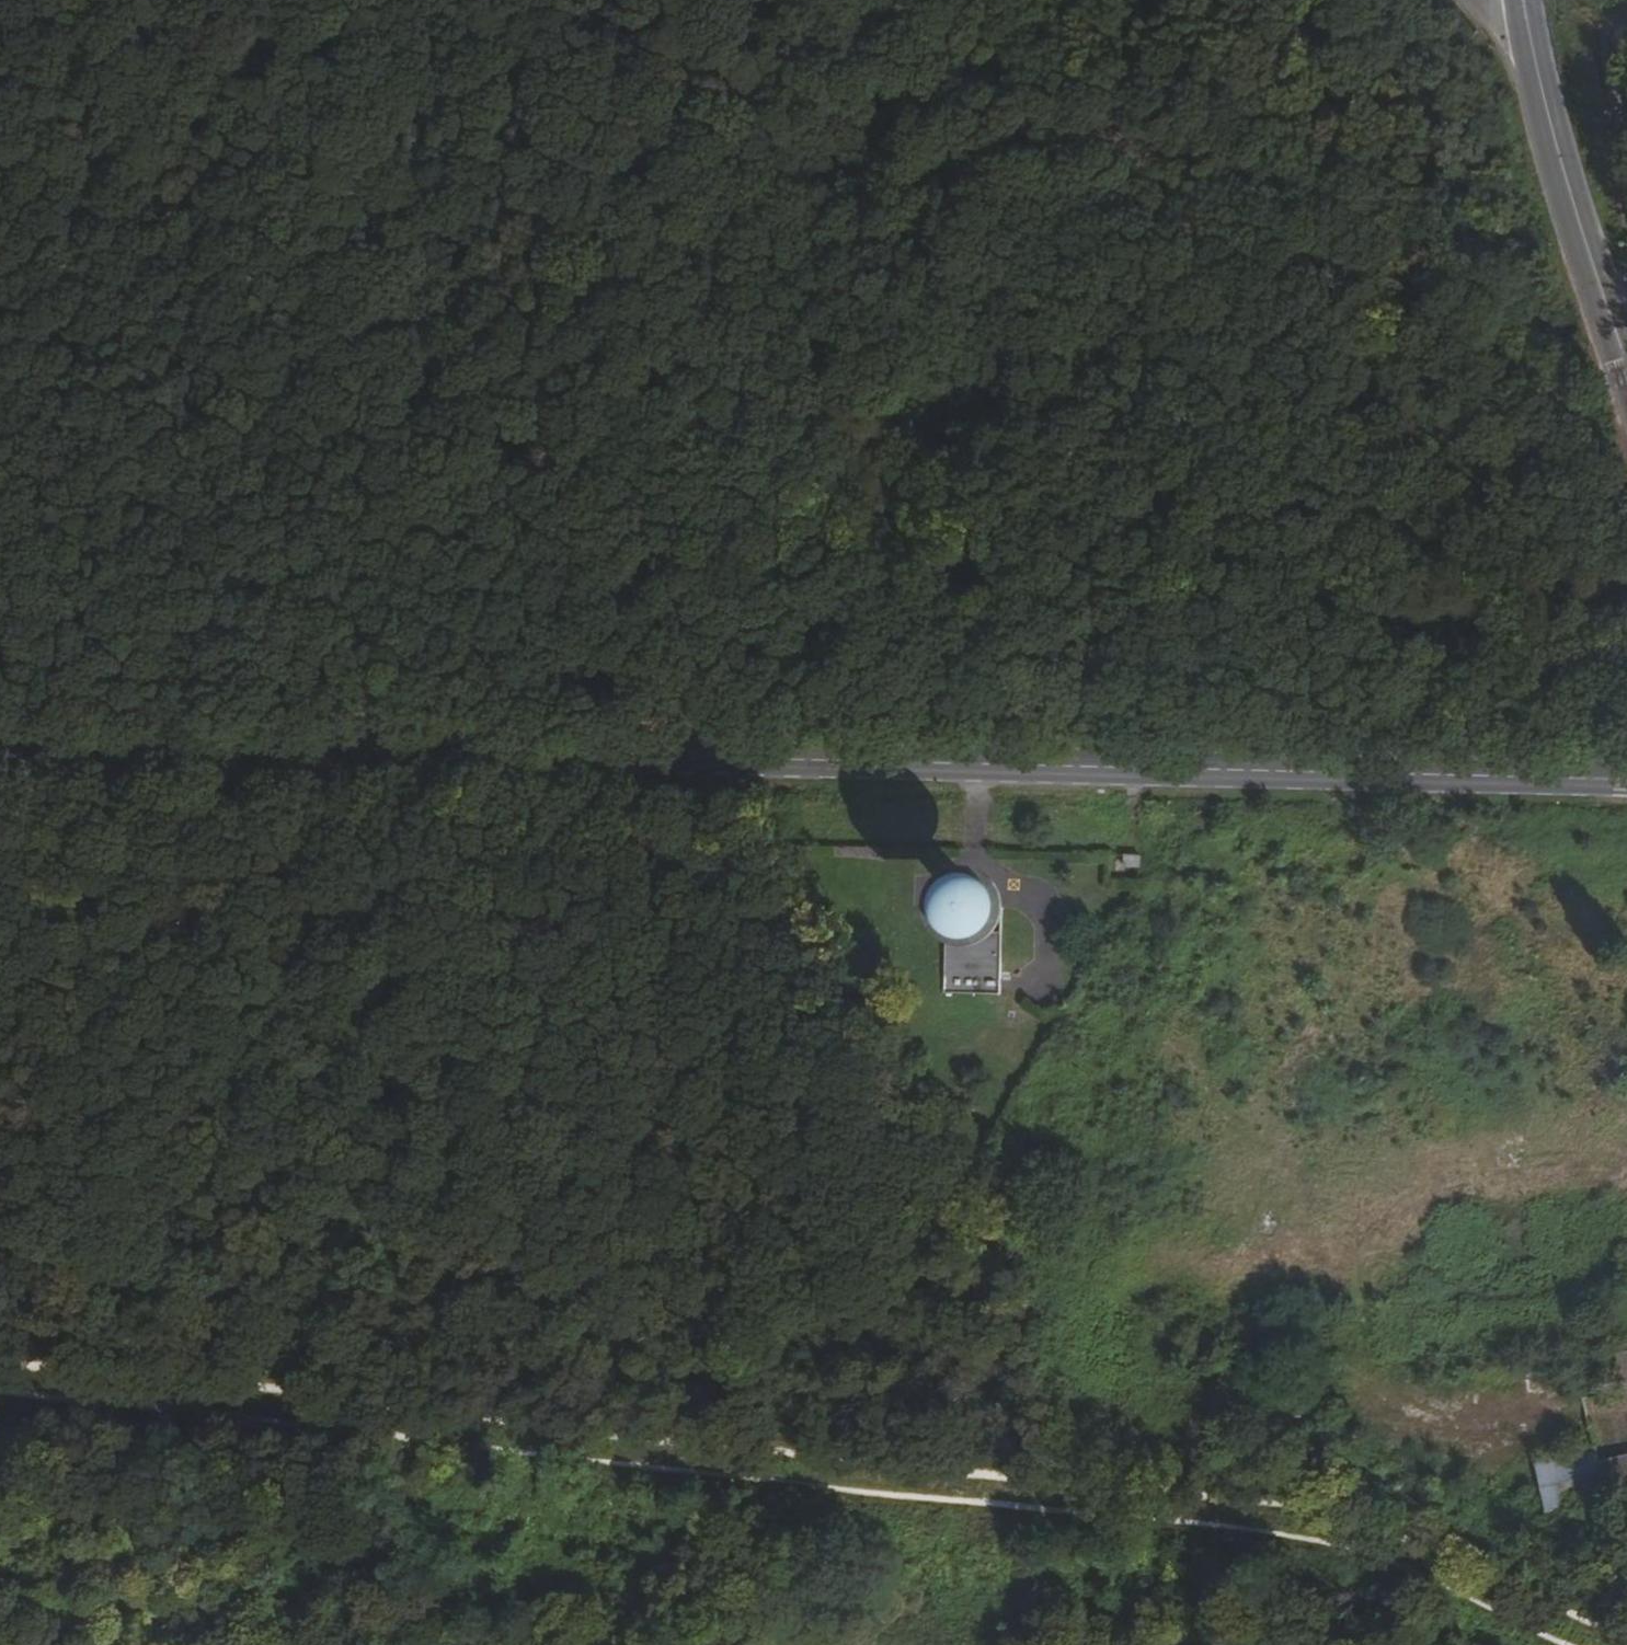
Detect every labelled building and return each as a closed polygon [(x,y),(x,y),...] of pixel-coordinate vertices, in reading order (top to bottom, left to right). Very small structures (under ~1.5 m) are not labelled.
[(976,940),(1035,959),(1052,903),(994,885),(976,940)] [(952,959),(975,955),(972,933),(948,937),(952,959)]
